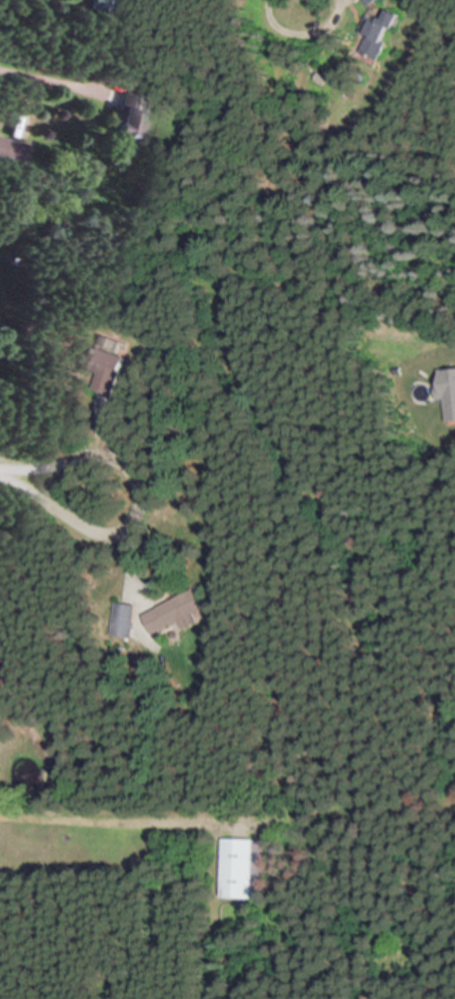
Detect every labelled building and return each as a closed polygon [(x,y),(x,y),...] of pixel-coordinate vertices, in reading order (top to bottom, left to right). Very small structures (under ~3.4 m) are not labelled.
[(352,51),(372,63),(398,18),(378,6),(352,51)] [(132,139),(140,97),(117,93),(109,134),(132,139)] [(95,372),(91,390),(115,395),(123,356),(115,354),(117,345),(110,343),(109,350),(80,344),(75,368),(95,372)] [(141,614),(150,636),(178,624),(181,631),(202,623),(199,614),(202,612),(194,592),(141,614)] [(132,638),(132,605),(112,605),(112,638),(132,638)] [(264,840),(222,839),(220,899),(262,900),(264,840)]
